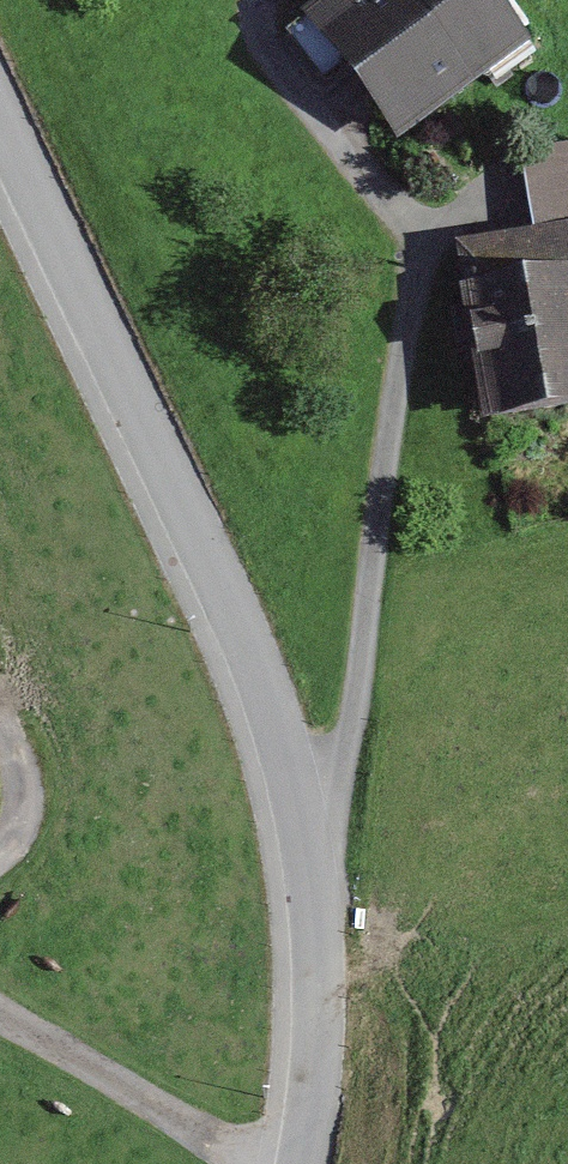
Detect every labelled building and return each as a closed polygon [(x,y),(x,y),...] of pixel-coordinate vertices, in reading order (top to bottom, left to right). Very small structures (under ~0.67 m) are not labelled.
[(286,41),(390,166),(531,49),(490,0),(371,0),(367,3),(364,0),(335,0),(286,41)] [(453,257),(480,430),(567,417),(567,151),(515,159),(529,246),(453,257)]
